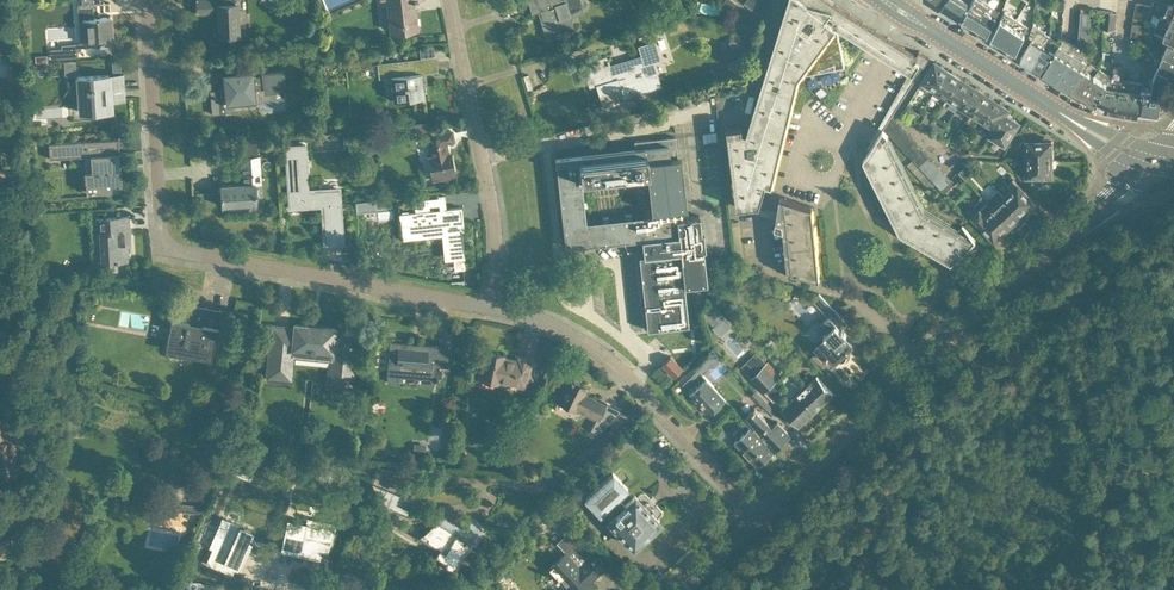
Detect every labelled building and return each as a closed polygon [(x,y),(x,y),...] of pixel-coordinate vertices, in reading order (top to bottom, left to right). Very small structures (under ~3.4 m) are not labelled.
[(50,49),(51,58),(78,56),(78,47),(91,46),(97,46),(97,42),(113,41),(111,17),(94,18),(93,4),(100,3),(99,0),(82,0),(82,4),(78,4),(79,22),(84,21),(83,20),(86,20),(87,42),(80,42),(80,43),(62,44),(62,48),(50,49)] [(197,12),(218,11),(219,36),(240,34),(239,1),(235,1),(235,0),(196,0),(197,12)] [(379,3),(382,3),(383,5),(385,9),(386,11),(386,13),(389,12),(391,31),(417,28),(414,1),(419,0),(378,0),(379,3)] [(532,11),(541,9),(543,16),(541,16),(547,38),(576,29),(569,9),(586,4),(585,0),(529,0),(532,11)] [(799,76),(845,67),(840,41),(836,39),(837,26),(910,72),(912,68),(909,67),(917,54),(847,11),(832,0),(788,0),(747,132),(743,130),(743,126),(728,127),(738,207),(753,205),(758,204),(760,204),(767,183),(772,184),(799,76)] [(753,10),(763,18),(767,0),(761,0),(753,10)] [(941,9),(958,19),(970,2),(967,0),(946,0),(941,9)] [(962,20),(962,23),(967,26),(970,25),(974,28),(988,4),(983,0),(974,0),(962,20)] [(974,28),(978,30),(978,33),(984,36),(986,35),(987,36),(1000,10),(995,7),(999,0),(990,0),(974,28)] [(1023,17),(1025,13),(1024,13),(1028,2),(1024,0),(1016,0),(1014,7),(1011,13),(1006,11),(990,38),(991,38),(991,41),(996,44),(999,44),(1003,46),(1019,21),(1015,19),(1018,14),(1023,17)] [(1173,3),(1165,0),(1152,0),(1151,3),(1167,8),(1166,10),(1167,10),(1173,12),(1173,1),(1173,3)] [(1116,29),(1117,13),(1117,11),(1104,10),(1103,28),(1116,29)] [(1167,10),(1165,17),(1164,18),(1173,22),(1173,12),(1167,10)] [(1081,11),(1079,45),(1082,45),(1088,45),(1091,12),(1081,11)] [(1164,18),(1165,17),(1161,16),(1157,25),(1149,22),(1149,28),(1164,35),(1164,36),(1173,40),(1173,22),(1164,18)] [(1025,34),(1028,27),(1019,21),(1003,46),(1007,49),(1007,51),(1012,54),(1014,53),(1015,54),(1025,34)] [(1032,64),(1051,35),(1046,32),(1047,30),(1035,23),(1035,24),(1033,23),(1033,28),(1031,34),(1030,37),(1033,39),(1021,57),(1022,58),(1022,60),(1026,63),(1029,63),(1032,64)] [(1043,71),(1061,42),(1051,35),(1032,64),(1033,67),(1037,70),(1041,69),(1043,71)] [(1164,36),(1157,51),(1173,58),(1173,40),(1164,36)] [(606,55),(589,61),(602,106),(626,99),(625,97),(662,85),(654,61),(661,59),(656,40),(638,45),(641,55),(609,64),(606,55)] [(1043,71),(1044,72),(1045,75),(1048,77),(1051,76),(1055,78),(1073,50),(1068,48),(1062,44),(1061,43),(1043,71)] [(1073,50),(1055,78),(1070,88),(1087,60),(1088,45),(1082,45),(1082,56),(1076,52),(1073,50)] [(976,240),(925,209),(887,135),(888,134),(889,133),(887,131),(884,128),(892,116),(893,115),(929,58),(919,51),(917,54),(909,67),(912,68),(910,72),(867,148),(870,150),(863,160),(864,162),(900,233),(951,263),(976,240)] [(1157,51),(1151,64),(1158,67),(1170,72),(1173,74),(1173,58),(1157,51)] [(424,97),(421,75),(421,73),(437,71),(436,60),(383,66),(384,77),(391,76),(394,100),(424,97)] [(1082,95),(1099,67),(1087,60),(1070,88),(1071,88),(1071,91),(1074,93),(1076,92),(1082,95)] [(932,93),(948,69),(945,67),(945,66),(942,64),(940,65),(935,61),(920,85),(932,93)] [(1106,83),(1094,103),(1101,107),(1107,110),(1108,112),(1112,112),(1115,111),(1116,111),(1120,79),(1121,79),(1122,66),(1121,66),(1114,65),(1112,75),(1111,74),(1109,79),(1106,83)] [(1106,83),(1109,79),(1111,74),(1099,67),(1082,95),(1087,98),(1087,101),(1090,103),(1093,102),(1094,103),(1106,83)] [(1167,78),(1170,72),(1158,67),(1153,76),(1152,87),(1142,86),(1139,111),(1160,114),(1162,111),(1163,100),(1167,100),(1168,92),(1165,92),(1167,78)] [(262,73),(262,75),(255,76),(254,69),(223,72),(225,88),(210,90),(212,114),(233,112),(232,103),(257,101),(256,89),(263,88),(264,93),(286,92),(284,72),(262,73)] [(948,69),(932,93),(939,98),(939,100),(943,102),(960,77),(955,74),(955,72),(952,70),(950,71),(948,69)] [(125,88),(124,74),(112,74),(112,73),(77,75),(79,112),(111,110),(110,89),(125,88)] [(960,77),(943,102),(948,106),(955,110),(972,85),(969,83),(969,81),(966,79),(964,80),(960,77)] [(1120,79),(1116,111),(1131,114),(1132,114),(1133,113),(1138,113),(1139,111),(1142,86),(1142,82),(1121,79),(1120,79)] [(972,85),(955,110),(967,118),(984,92),(980,89),(980,88),(976,86),(975,87),(972,85)] [(689,101),(704,97),(701,86),(685,91),(689,101)] [(983,120),(996,100),(993,98),(993,96),(990,94),(988,95),(984,92),(967,118),(973,121),(976,116),(983,120)] [(990,136),(1006,111),(1008,108),(1004,105),(1004,103),(1001,101),(999,102),(996,100),(983,120),(990,125),(986,131),(989,133),(988,135),(990,136)] [(1004,145),(1019,122),(1013,118),(1013,116),(1006,111),(990,136),(1004,145)] [(887,131),(897,121),(892,116),(884,128),(887,131)] [(892,137),(902,127),(897,121),(887,131),(889,133),(892,137)] [(897,142),(907,132),(902,127),(892,137),(897,142)] [(452,131),(427,136),(431,153),(427,155),(429,165),(430,164),(434,180),(455,176),(450,153),(448,153),(446,142),(454,141),(452,131)] [(719,148),(717,131),(702,133),(703,143),(707,142),(708,146),(712,146),(712,149),(719,148)] [(902,147),(913,138),(907,132),(897,142),(902,147)] [(704,238),(703,237),(701,237),(699,215),(684,217),(683,209),(683,208),(675,137),(635,141),(635,149),(571,156),(566,156),(556,158),(559,189),(554,190),(556,199),(560,198),(565,247),(641,239),(643,255),(639,256),(641,276),(640,276),(640,277),(639,277),(639,278),(638,279),(638,280),(639,280),(639,281),(640,282),(641,282),(642,282),(643,295),(646,318),(647,330),(664,328),(688,325),(684,285),(707,283),(702,243),(703,243),(704,243),(704,242),(705,241),(705,240),(705,239),(704,238)] [(1045,141),(1045,137),(1028,137),(1028,138),(1026,138),(1026,140),(1023,140),(1020,144),(1023,148),(1026,148),(1026,158),(1053,158),(1053,149),(1051,148),(1051,141),(1045,141)] [(107,187),(122,186),(121,169),(115,169),(114,154),(120,153),(118,138),(49,143),(50,158),(91,155),(92,172),(86,173),(87,192),(104,191),(104,190),(107,190),(107,187)] [(907,153),(917,143),(913,138),(902,147),(907,153)] [(912,158),(923,148),(917,143),(907,153),(912,158)] [(289,203),(303,202),(303,206),(324,205),(326,242),(329,242),(329,243),(343,242),(343,241),(341,241),(339,209),(340,209),(339,201),(340,201),(339,189),(338,189),(338,190),(307,192),(304,157),(306,157),(305,145),(285,146),(289,203)] [(243,183),(220,185),(221,206),(257,203),(256,183),(261,183),(259,155),(256,155),(256,148),(245,149),(246,156),(241,156),(243,183)] [(918,164),(928,154),(923,148),(912,158),(913,159),(918,164)] [(923,170),(934,160),(928,154),(918,164),(923,170)] [(1053,167),(1053,158),(1026,158),(1019,159),(1019,171),(1027,179),(1045,179),(1045,175),(1051,175),(1051,168),(1053,167)] [(929,176),(939,166),(934,160),(923,170),(929,176)] [(935,182),(945,172),(939,166),(929,176),(935,182)] [(952,179),(950,178),(945,172),(935,182),(941,189),(952,179)] [(1017,183),(1014,180),(1011,177),(1009,179),(1012,182),(1010,183),(1014,187),(1004,197),(1020,214),(1022,212),(1025,213),(1028,211),(1027,208),(1034,201),(1017,183)] [(379,188),(359,188),(360,199),(380,198),(379,188)] [(997,190),(986,201),(988,203),(1008,225),(1013,221),(1016,222),(1019,219),(1018,216),(1020,214),(1004,197),(997,190)] [(759,208),(758,204),(753,205),(754,213),(778,220),(777,226),(785,229),(790,269),(822,279),(814,207),(781,197),(779,214),(759,208)] [(376,199),(355,201),(356,212),(377,210),(376,199)] [(463,230),(464,230),(462,207),(430,210),(428,199),(414,200),(415,212),(408,213),(408,211),(402,211),(402,213),(399,213),(402,240),(403,240),(403,238),(434,234),(444,233),(446,258),(457,256),(466,255),(463,230)] [(1008,225),(988,203),(981,209),(973,216),(994,238),(1002,231),(1005,232),(1008,229),(1007,227),(1008,225)] [(129,241),(128,216),(103,218),(102,217),(96,217),(97,221),(97,220),(100,220),(100,232),(101,262),(116,261),(116,262),(118,262),(118,261),(126,260),(125,241),(129,241)] [(850,335),(843,328),(842,330),(840,328),(846,322),(819,294),(813,299),(828,316),(823,321),(824,322),(820,326),(828,334),(814,346),(818,349),(816,352),(823,360),(828,355),(828,356),(829,355),(835,361),(837,359),(838,360),(839,361),(840,361),(841,361),(842,361),(843,361),(844,361),(845,360),(846,359),(847,359),(847,358),(847,357),(848,356),(847,355),(847,353),(846,352),(845,351),(847,350),(848,351),(849,350),(848,349),(853,344),(847,338),(850,335)] [(702,314),(715,327),(725,318),(709,302),(703,309),(705,311),(702,314)] [(172,319),(166,351),(212,359),(221,310),(193,304),(189,322),(172,319)] [(273,326),(268,377),(291,379),(293,356),(331,359),(328,383),(352,385),(357,334),(335,332),(335,328),(295,324),(295,328),(273,326)] [(390,342),(387,382),(434,386),(435,377),(440,378),(441,370),(435,370),(436,366),(448,367),(450,346),(449,346),(449,348),(436,347),(436,351),(393,347),(393,342),(390,342)] [(793,346),(789,350),(802,363),(808,358),(798,349),(793,346)] [(757,351),(748,360),(759,371),(752,377),(774,400),(786,389),(777,380),(782,375),(769,361),(767,362),(757,351)] [(485,352),(479,379),(498,383),(499,381),(526,387),(532,358),(517,355),(515,363),(503,360),(504,355),(485,352)] [(670,355),(661,364),(673,376),(682,368),(670,355)] [(723,381),(735,370),(724,358),(712,369),(723,381)] [(817,375),(807,385),(824,403),(834,394),(817,375)] [(727,399),(707,378),(690,394),(705,410),(714,411),(727,399)] [(569,379),(558,401),(576,411),(577,409),(595,419),(591,428),(592,428),(593,428),(599,431),(596,433),(597,434),(622,411),(621,410),(616,415),(607,410),(608,410),(604,408),(606,405),(598,402),(597,405),(583,398),(588,389),(569,379)] [(824,403),(807,385),(782,408),(799,426),(824,403)] [(765,408),(768,405),(756,391),(752,394),(765,408)] [(744,418),(751,425),(774,450),(790,435),(778,421),(773,425),(756,407),(744,418)] [(4,416),(0,416),(0,475),(16,474),(14,435),(6,435),(4,416)] [(751,425),(735,441),(757,465),(774,450),(751,425)] [(613,473),(608,478),(586,500),(600,515),(604,512),(611,520),(625,506),(618,499),(628,489),(613,473)] [(399,495),(386,489),(380,502),(393,508),(399,495)] [(636,496),(625,506),(611,520),(610,521),(616,527),(612,530),(619,537),(622,534),(634,546),(635,545),(636,545),(637,546),(638,546),(639,546),(640,545),(641,545),(642,544),(643,543),(643,542),(643,541),(642,540),(642,539),(651,529),(652,530),(653,531),(655,531),(656,530),(657,530),(658,529),(658,528),(659,527),(659,526),(659,525),(658,524),(659,522),(650,513),(654,510),(647,503),(644,506),(636,496)] [(560,499),(551,505),(558,516),(567,511),(560,499)] [(178,502),(178,509),(204,512),(208,505),(178,502)] [(436,521),(420,536),(439,548),(435,554),(447,562),(444,566),(455,568),(471,542),(475,545),(484,531),(473,519),(466,530),(442,516),(438,522),(436,521)] [(287,517),(280,551),(281,551),(282,548),(319,556),(319,559),(320,560),(321,551),(327,553),(337,523),(316,519),(315,523),(307,522),(308,517),(307,517),(306,521),(287,517)] [(212,548),(206,562),(232,574),(235,567),(240,569),(241,568),(238,567),(248,543),(251,544),(252,544),(249,542),(254,531),(225,518),(220,530),(217,528),(209,547),(212,548)] [(27,534),(24,540),(29,543),(35,532),(28,528),(25,533),(27,534)] [(593,551),(572,529),(561,539),(570,549),(547,569),(566,589),(587,589),(595,582),(593,580),(607,566),(593,551)]
